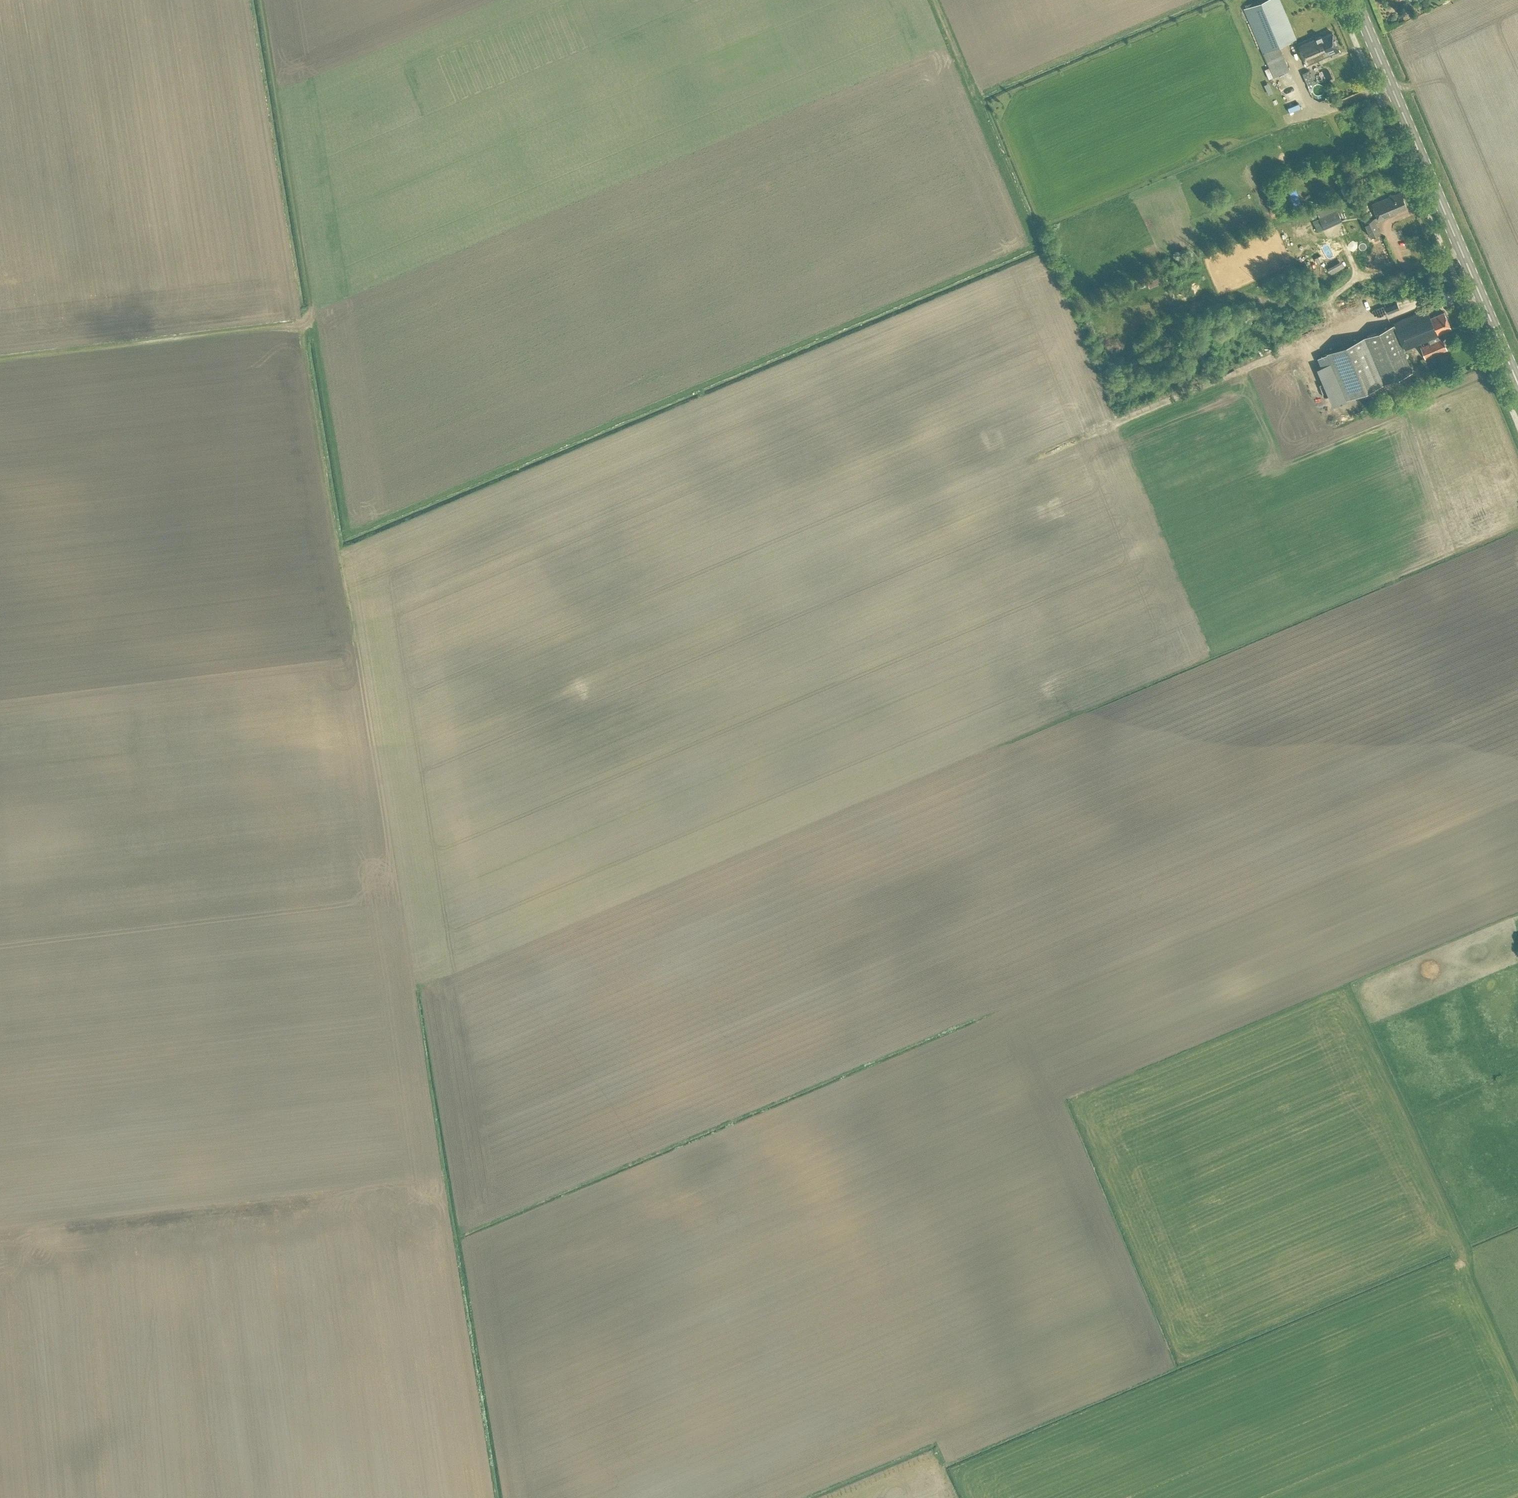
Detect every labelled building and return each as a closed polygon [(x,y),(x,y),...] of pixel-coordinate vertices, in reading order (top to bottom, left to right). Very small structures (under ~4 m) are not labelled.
[(1245,9),(1263,53),(1268,66),(1264,68),(1268,78),(1273,76),(1289,70),(1279,46),(1287,43),(1295,39),(1279,0),(1266,0),(1245,9)] [(1316,36),(1297,44),(1306,65),(1340,51),(1332,33),(1322,37),(1321,35),(1316,37),(1316,36)] [(1287,48),(1295,69),(1303,66),(1295,45),(1287,48)] [(1312,86),(1324,83),(1323,77),(1314,79),(1313,73),(1309,74),(1312,86)] [(1291,76),(1274,82),(1279,96),(1285,94),(1292,114),(1303,110),(1291,76)] [(1317,87),(1311,94),(1319,101),(1325,93),(1317,87)] [(1406,206),(1400,191),(1371,204),(1379,221),(1391,215),(1390,213),(1406,206)] [(1334,202),(1316,210),(1324,228),(1342,220),(1334,202)] [(1373,218),(1363,222),(1371,239),(1381,234),(1373,218)] [(1167,279),(1165,274),(1147,282),(1149,287),(1167,279)] [(1395,303),(1386,307),(1388,312),(1398,309),(1395,303)] [(1428,339),(1430,342),(1420,346),(1425,358),(1447,349),(1442,337),(1440,338),(1438,333),(1450,328),(1443,311),(1430,317),(1426,309),(1393,323),(1394,324),(1327,352),(1327,353),(1317,357),(1321,366),(1331,362),(1346,399),(1412,371),(1402,348),(1404,347),(1404,349),(1428,339)]
